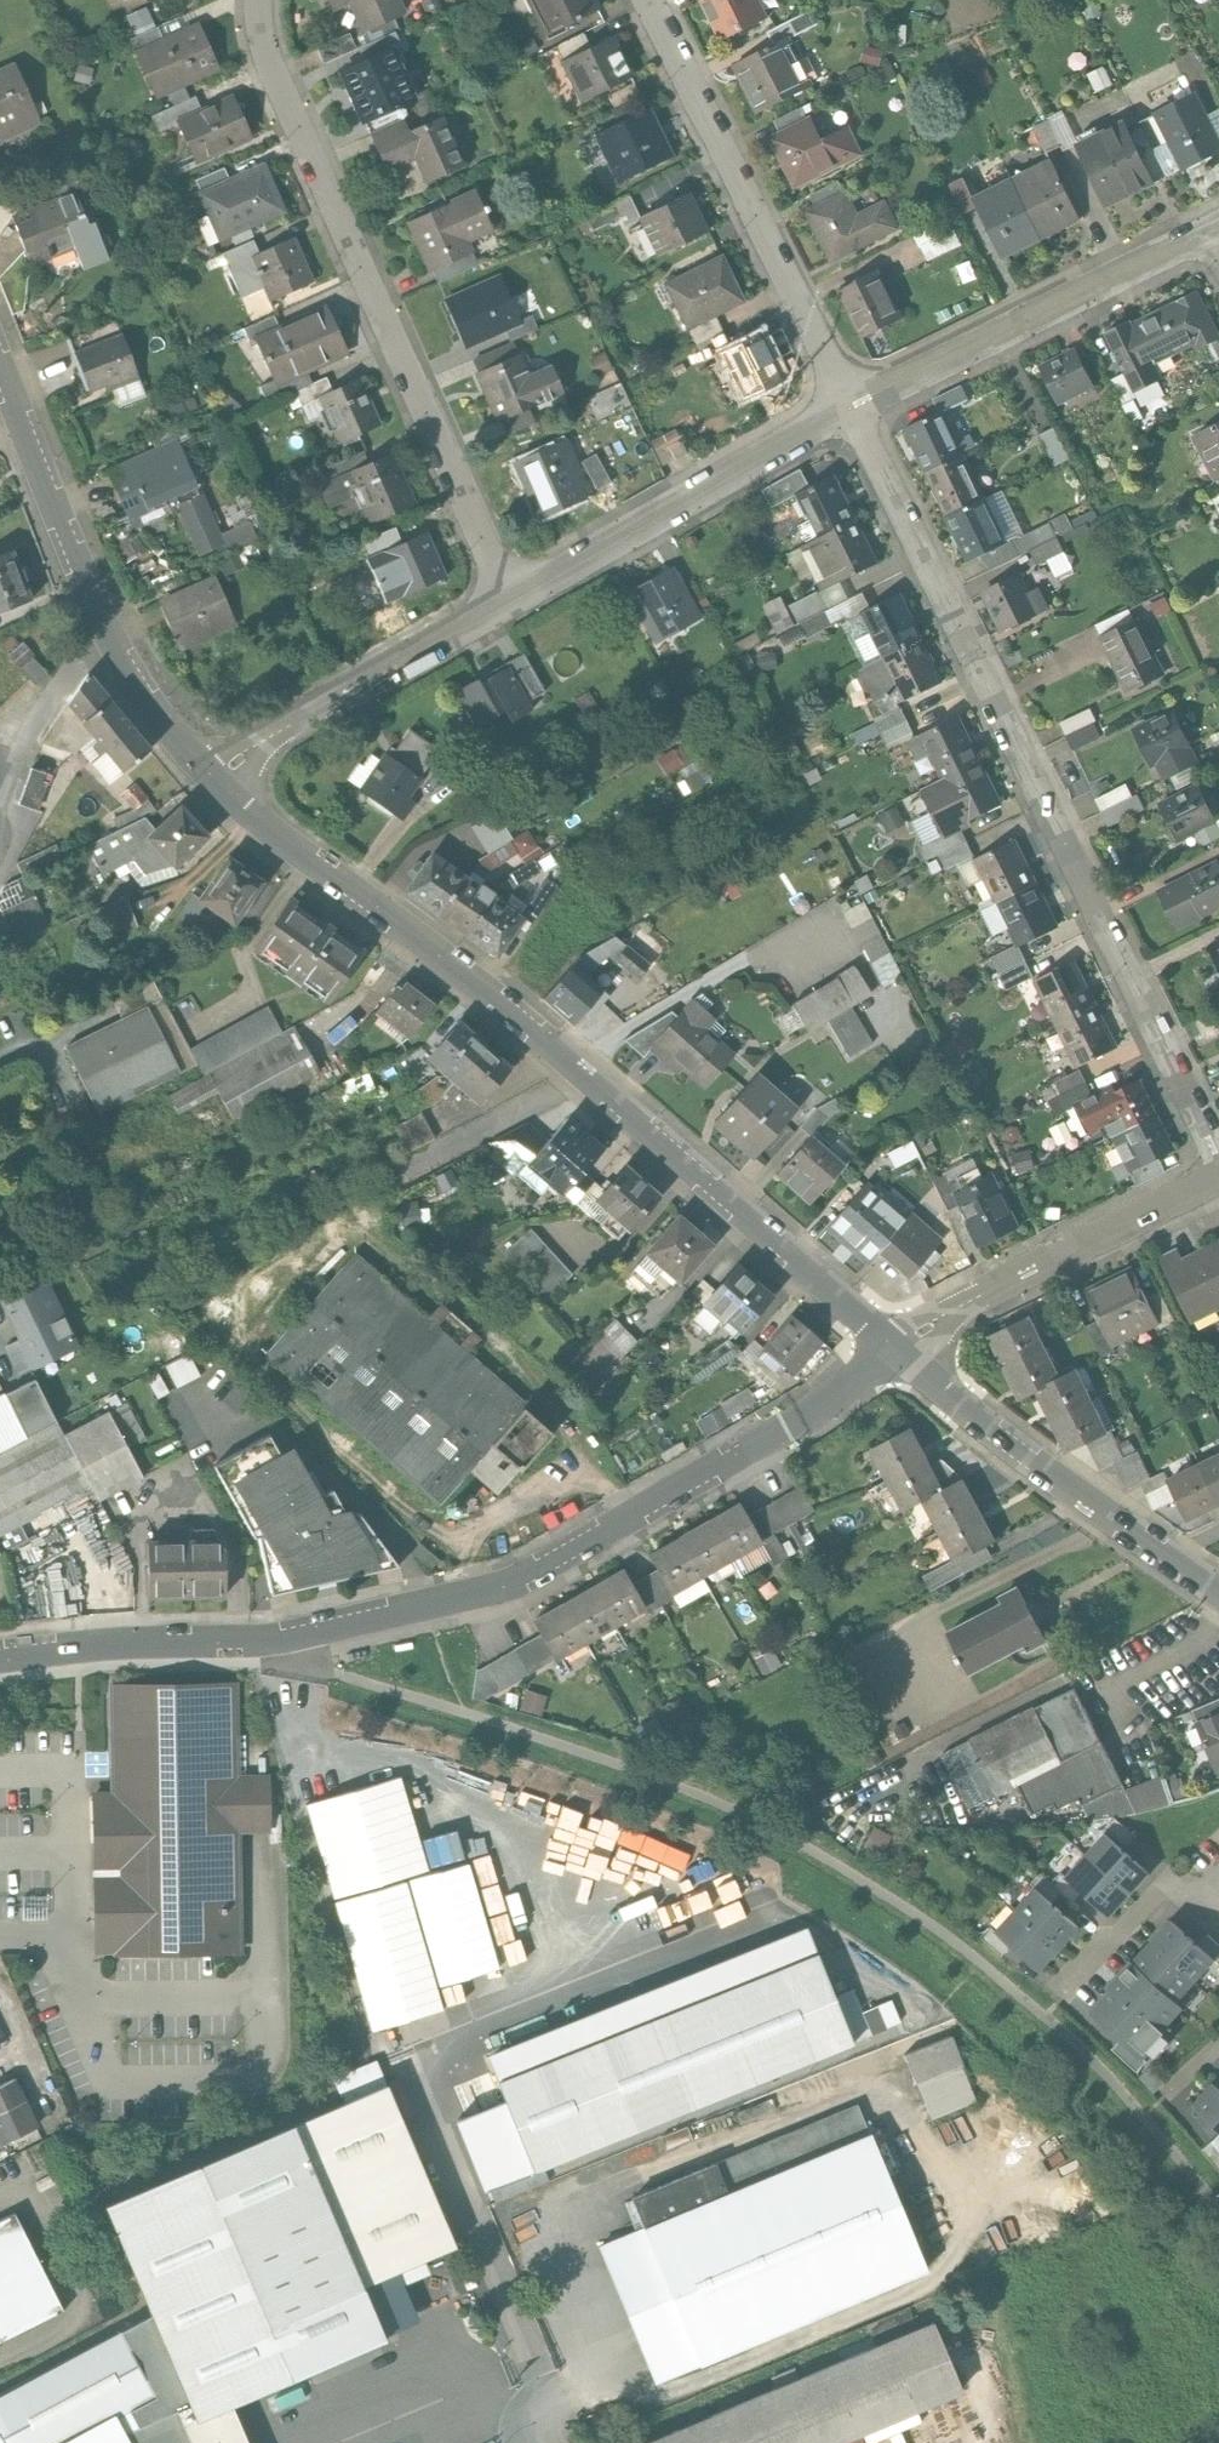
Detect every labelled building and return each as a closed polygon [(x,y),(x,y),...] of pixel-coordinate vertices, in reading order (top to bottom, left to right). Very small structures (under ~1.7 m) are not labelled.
[(364,30),(402,13),(396,0),(350,0),(364,30)] [(541,10),(535,13),(546,36),(598,10),(593,0),(536,0),(541,10)] [(721,40),(763,20),(753,0),(701,0),(721,40)] [(811,12),(767,33),(773,46),(787,40),(817,25),(811,12)] [(163,41),(136,54),(139,60),(146,57),(163,95),(218,70),(198,26),(163,41)] [(157,28),(130,40),(136,54),(163,41),(157,28)] [(395,33),(359,49),(365,64),(383,56),(402,48),(395,33)] [(349,34),(316,49),(323,64),(356,50),(349,34)] [(583,34),(556,47),(564,62),(590,49),(583,34)] [(590,49),(564,62),(583,102),(632,77),(613,38),(590,49)] [(773,46),(734,66),(758,114),(810,88),(787,40),(773,46)] [(365,64),(343,74),(364,121),(398,107),(404,104),(383,56),(365,64)] [(0,73),(0,134),(38,117),(16,66),(0,73)] [(635,83),(609,96),(616,110),(642,97),(635,83)] [(1156,115),(1183,170),(1218,152),(1218,143),(1195,95),(1156,115)] [(195,96),(150,116),(158,133),(179,123),(178,122),(201,111),(195,96)] [(201,111),(178,122),(179,123),(196,162),(249,139),(231,98),(201,111)] [(398,107),(364,121),(370,134),(403,119),(398,107)] [(800,109),(776,121),(782,135),(807,122),(800,109)] [(648,110),(596,135),(619,183),(672,158),(648,110)] [(1183,170),(1156,115),(1140,123),(1167,178),(1183,170)] [(403,119),(370,134),(376,147),(408,133),(403,119)] [(408,133),(376,147),(386,170),(416,156),(428,182),(462,167),(440,119),(408,133)] [(782,135),(772,140),(795,187),(859,155),(848,134),(820,148),(807,122),(782,135)] [(1124,123),(1077,146),(1106,208),(1154,184),(1128,129),(1124,123)] [(1167,178),(1140,123),(1128,129),(1154,184),(1167,178)] [(1053,167),(1015,186),(1041,240),(1080,221),(1053,167)] [(224,168),(196,181),(202,194),(230,182),(224,168)] [(202,194),(201,195),(212,219),(220,216),(228,234),(281,211),(262,168),(230,182),(202,194)] [(963,179),(950,186),(962,212),(975,205),(963,179)] [(839,182),(812,195),(818,208),(845,195),(839,182)] [(1015,186),(975,205),(1002,259),(1041,240),(1015,186)] [(475,193),(409,223),(430,271),(433,271),(471,253),(465,241),(491,229),(475,193)] [(75,194),(32,211),(38,227),(19,235),(31,265),(75,248),(74,246),(92,239),(75,194)] [(690,194),(644,217),(645,218),(640,221),(658,257),(709,232),(690,194)] [(629,195),(586,216),(594,232),(621,218),(626,228),(640,221),(645,218),(644,217),(640,219),(629,195)] [(818,208),(808,214),(831,261),(896,229),(884,204),(857,218),(846,195),(818,208)] [(258,254),(227,268),(241,298),(263,288),(269,302),(313,282),(294,238),(258,254)] [(252,241),(221,254),(227,268),(258,254),(252,241)] [(471,253),(433,271),(438,284),(477,267),(471,253)] [(722,258),(673,282),(682,301),(675,304),(687,329),(688,329),(713,317),(743,302),(722,258)] [(877,271),(837,290),(838,292),(861,338),(861,339),(901,320),(900,318),(900,319),(877,273),(877,272),(877,271)] [(500,278),(445,303),(461,339),(478,332),(481,339),(504,329),(520,322),(519,321),(500,278)] [(1135,328),(1130,330),(1147,364),(1152,361),(1154,365),(1155,364),(1172,356),(1170,352),(1194,341),(1198,349),(1218,339),(1196,294),(1176,304),(1177,307),(1135,328)] [(279,329),(256,340),(257,342),(266,361),(267,361),(276,379),(277,383),(306,371),(345,353),(325,309),(279,329)] [(273,316),(243,330),(250,345),(257,342),(256,340),(279,329),(273,316)] [(520,322),(504,329),(510,342),(536,331),(530,316),(519,321),(520,322)] [(713,317),(688,329),(696,346),(721,333),(713,317)] [(116,321),(84,334),(90,349),(122,337),(116,321)] [(1131,321),(1105,334),(1125,375),(1134,394),(1163,380),(1155,364),(1154,365),(1152,361),(1147,364),(1130,330),(1135,328),(1131,321)] [(721,333),(696,346),(704,362),(719,355),(719,354),(730,348),(723,333),(721,333)] [(730,348),(719,354),(719,355),(742,401),(782,381),(758,334),(730,348)] [(90,349),(75,355),(89,391),(136,372),(122,337),(90,349)] [(1075,352),(1040,369),(1057,403),(1059,402),(1057,398),(1071,391),(1074,395),(1092,386),(1075,352)] [(512,358),(476,374),(484,391),(486,390),(500,421),(529,408),(562,393),(551,367),(527,377),(528,382),(524,384),(512,358)] [(276,379),(259,387),(267,404),(294,392),(312,384),(306,371),(277,383),(276,379)] [(1125,375),(1112,382),(1123,405),(1127,414),(1135,410),(1131,401),(1136,399),(1134,394),(1125,375)] [(312,384),(294,392),(301,407),(321,398),(321,397),(332,392),(325,378),(312,384)] [(332,392),(321,397),(327,411),(340,441),(377,425),(357,381),(332,392)] [(321,398),(301,407),(307,420),(327,411),(321,398)] [(529,408),(500,421),(506,434),(535,421),(529,408)] [(941,413),(905,431),(919,459),(921,458),(928,473),(929,474),(961,458),(961,457),(948,432),(950,431),(941,413)] [(1197,435),(1206,454),(1210,452),(1218,469),(1218,424),(1197,435)] [(650,437),(659,463),(686,453),(677,427),(650,437)] [(1053,428),(1040,435),(1056,467),(1070,460),(1053,428)] [(564,443),(516,464),(517,466),(520,464),(529,484),(526,486),(540,517),(582,499),(569,470),(575,467),(564,443)] [(176,444),(109,474),(128,516),(164,500),(166,503),(196,490),(176,444)] [(363,452),(332,465),(338,478),(351,473),(368,465),(363,452)] [(368,465),(351,473),(372,521),(412,504),(391,455),(368,465)] [(610,483),(594,456),(581,463),(596,491),(610,483)] [(961,458),(929,474),(928,473),(926,473),(940,501),(942,500),(950,517),(950,518),(983,502),(982,501),(970,477),(972,476),(962,456),(961,457),(961,458)] [(801,471),(764,492),(773,509),(797,497),(811,490),(801,471)] [(834,479),(812,490),(811,490),(797,497),(798,499),(799,499),(800,502),(745,528),(757,552),(801,532),(808,546),(854,523),(847,508),(848,507),(835,481),(835,480),(834,479)] [(248,517),(217,529),(202,490),(173,501),(192,553),(219,543),(222,552),(256,539),(248,517)] [(983,502),(950,518),(950,517),(948,518),(962,546),(964,545),(972,561),(985,554),(1004,545),(1003,543),(991,519),(993,519),(984,500),(982,501),(983,502)] [(808,546),(804,548),(817,575),(825,571),(833,587),(877,565),(864,538),(862,539),(854,523),(808,546)] [(1017,536),(1003,543),(1004,545),(985,554),(993,570),(1056,539),(1049,525),(1023,537),(1017,536)] [(394,528),(363,541),(371,559),(384,554),(384,552),(401,544),(394,528)] [(401,544),(384,552),(384,554),(394,577),(404,573),(412,591),(444,576),(425,534),(401,544)] [(0,556),(0,613),(28,603),(10,553),(0,556)] [(666,575),(631,594),(656,640),(658,639),(656,635),(664,630),(667,634),(699,617),(681,585),(674,589),(666,575)] [(192,587),(193,590),(159,605),(177,644),(233,619),(214,577),(192,587)] [(1020,578),(986,595),(1003,630),(1037,613),(1037,612),(1032,614),(1025,599),(1029,597),(1020,578)] [(815,596),(787,610),(796,628),(801,625),(824,614),(815,596)] [(899,598),(863,616),(874,639),(876,638),(886,659),(919,642),(912,627),(913,626),(899,598)] [(1128,611),(1096,626),(1103,640),(1134,624),(1128,611)] [(824,614),(801,625),(808,639),(834,626),(827,612),(824,614)] [(1134,624),(1103,640),(1112,658),(1111,659),(1127,692),(1164,674),(1163,673),(1159,675),(1152,660),(1156,658),(1138,622),(1134,624)] [(919,642),(886,659),(899,684),(897,685),(905,703),(942,685),(928,657),(927,657),(919,642)] [(546,693),(524,655),(507,665),(529,702),(546,693)] [(507,665),(457,693),(477,728),(506,712),(512,722),(533,710),(529,702),(507,665)] [(108,701),(87,674),(66,704),(82,723),(108,701)] [(149,750),(109,701),(108,701),(82,723),(90,733),(98,742),(92,747),(100,757),(90,765),(107,785),(149,750)] [(66,704),(40,742),(71,753),(90,733),(82,723),(66,704)] [(902,711),(877,724),(882,735),(908,723),(902,711)] [(1172,714),(1137,732),(1154,767),(1159,764),(1167,779),(1197,764),(1172,714)] [(959,719),(909,743),(918,761),(932,754),(945,780),(978,763),(970,748),(972,747),(959,719)] [(908,723),(882,735),(888,747),(913,734),(908,723)] [(1093,725),(1067,738),(1074,751),(1100,739),(1093,725)] [(439,751),(410,731),(391,760),(419,780),(439,751)] [(666,772),(689,761),(682,746),(658,758),(666,772)] [(391,760),(386,757),(362,793),(395,815),(400,808),(407,813),(415,803),(407,798),(419,780),(391,760)] [(945,780),(924,790),(946,837),(960,830),(972,824),(970,821),(1001,806),(987,778),(985,779),(978,763),(945,780)] [(49,775),(30,768),(16,803),(30,808),(40,781),(46,783),(49,775)] [(1108,824),(1140,808),(1127,782),(1095,797),(1108,824)] [(143,800),(131,786),(121,796),(133,809),(143,800)] [(1197,789),(1163,806),(1180,841),(1199,831),(1197,827),(1212,820),(1197,789)] [(142,817),(85,846),(100,877),(129,860),(143,875),(172,865),(174,867),(206,837),(179,808),(154,831),(142,817)] [(513,840),(497,813),(471,829),(488,856),(509,843),(513,840)] [(946,837),(933,844),(939,856),(966,843),(960,830),(946,837)] [(1013,842),(977,860),(986,878),(987,877),(999,902),(1032,886),(1025,871),(1027,870),(1013,842)] [(509,843),(488,856),(495,868),(516,855),(509,843)] [(557,848),(544,856),(551,867),(564,859),(557,848)] [(40,853),(17,863),(23,876),(46,866),(40,853)] [(465,880),(432,857),(425,867),(419,862),(413,871),(419,876),(407,894),(439,916),(465,880)] [(264,883),(228,858),(200,899),(199,901),(206,905),(235,925),(264,883)] [(1160,891),(1179,929),(1218,909),(1218,903),(1218,862),(1160,891)] [(532,863),(509,877),(516,888),(539,874),(532,863)] [(602,863),(575,878),(610,940),(615,937),(667,908),(658,893),(629,910),(602,863)] [(3,888),(0,893),(0,912),(5,910),(13,927),(2,932),(9,948),(48,931),(24,877),(3,888)] [(480,891),(465,880),(439,916),(465,934),(489,900),(490,900),(493,896),(481,888),(480,891)] [(554,894),(541,885),(524,909),(538,918),(554,894)] [(1032,886),(999,902),(1012,928),(1010,929),(1019,947),(1056,929),(1042,901),(1040,902),(1032,886)] [(193,894),(173,923),(187,933),(206,905),(199,901),(200,899),(193,894)] [(126,898),(95,909),(105,939),(136,928),(126,898)] [(490,900),(489,900),(465,934),(497,956),(521,922),(490,900)] [(863,901),(845,911),(884,984),(902,975),(863,901)] [(364,956),(289,902),(255,949),(330,1002),(364,956)] [(650,965),(615,937),(610,940),(599,946),(611,956),(639,978),(650,965)] [(579,957),(542,999),(572,1026),(603,991),(585,976),(611,956),(599,946),(579,957)] [(376,962),(361,983),(371,991),(387,969),(376,962)] [(856,963),(789,1000),(806,1031),(826,1020),(847,1059),(875,1044),(853,1004),(873,993),(856,963)] [(1073,964),(1036,982),(1045,1000),(1048,999),(1060,1023),(1092,1007),(1085,992),(1086,991),(1073,964)] [(404,984),(399,991),(395,988),(375,1014),(386,1022),(390,1018),(412,1035),(434,1007),(404,984)] [(162,1000),(65,1048),(97,1113),(197,1063),(162,1000)] [(693,1000),(677,1018),(671,1012),(662,1023),(658,1020),(623,1040),(643,1058),(652,1048),(666,1061),(671,1055),(706,1086),(731,1058),(696,1026),(708,1013),(693,1000)] [(1092,1007),(1060,1023),(1072,1048),(1070,1049),(1079,1068),(1115,1050),(1102,1023),(1100,1024),(1092,1007)] [(268,1009),(191,1050),(205,1075),(281,1033),(268,1009)] [(484,1047),(458,1025),(430,1057),(451,1075),(447,1079),(437,1078),(411,1096),(420,1110),(437,1102),(443,1095),(453,1084),(484,1047)] [(205,1075),(168,1096),(175,1110),(215,1088),(232,1120),(319,1072),(294,1026),(205,1075)] [(510,1069),(484,1047),(453,1084),(458,1088),(462,1084),(483,1102),(510,1069)] [(366,1071),(335,1085),(343,1102),(373,1087),(366,1071)] [(753,1077),(714,1123),(753,1157),(788,1117),(773,1105),(779,1099),(753,1077)] [(1138,1082),(1118,1091),(1116,1088),(1093,1099),(1079,1105),(1080,1106),(1093,1133),(1106,1127),(1111,1138),(1126,1131),(1126,1132),(1154,1119),(1145,1100),(1146,1100),(1138,1082)] [(453,1084),(443,1095),(450,1101),(460,1089),(458,1088),(453,1084)] [(1087,1086),(1061,1098),(1068,1112),(1080,1106),(1079,1105),(1093,1099),(1087,1086)] [(420,1110),(411,1096),(404,1100),(413,1113),(420,1110)] [(815,1110),(798,1129),(808,1138),(814,1132),(816,1133),(827,1120),(815,1110)] [(421,1113),(394,1125),(406,1151),(433,1139),(421,1113)] [(547,1142),(528,1166),(562,1194),(601,1148),(567,1119),(547,1142)] [(1154,1119),(1126,1132),(1129,1137),(1115,1144),(1125,1163),(1112,1169),(1119,1182),(1132,1175),(1131,1173),(1159,1159),(1173,1152),(1165,1135),(1163,1136),(1154,1119)] [(547,1142),(526,1125),(488,1144),(506,1160),(512,1152),(528,1166),(547,1142)] [(808,1138),(777,1174),(810,1203),(841,1167),(825,1153),(831,1147),(816,1133),(814,1132),(808,1138)] [(911,1142),(887,1154),(900,1181),(925,1169),(911,1142)] [(1159,1159),(1131,1173),(1132,1175),(1138,1186),(1165,1173),(1159,1159)] [(605,1191),(596,1201),(609,1212),(598,1224),(615,1239),(626,1226),(630,1230),(657,1197),(624,1169),(605,1191)] [(978,1169),(949,1182),(979,1247),(1018,1229),(993,1176),(983,1181),(978,1169)] [(594,1181),(574,1204),(598,1224),(609,1212),(596,1201),(605,1191),(594,1181)] [(880,1200),(864,1186),(829,1226),(869,1261),(878,1251),(877,1250),(894,1231),(894,1230),(902,1221),(879,1201),(880,1200)] [(938,1242),(907,1215),(902,1221),(894,1230),(894,1231),(877,1250),(878,1251),(907,1277),(922,1260),(928,1266),(929,1267),(939,1256),(938,1255),(932,1250),(938,1242)] [(678,1218),(631,1272),(662,1298),(677,1281),(679,1282),(711,1246),(678,1218)] [(573,1277),(530,1230),(508,1250),(542,1287),(533,1295),(539,1302),(550,1296),(573,1277)] [(1210,1249),(1214,1257),(1186,1270),(1176,1250),(1160,1258),(1191,1320),(1218,1307),(1218,1244),(1210,1249)] [(451,1313),(438,1328),(355,1255),(300,1318),(295,1314),(280,1330),(286,1335),(268,1355),(351,1428),(342,1438),(354,1449),(363,1438),(439,1505),(472,1468),(501,1493),(552,1433),(524,1408),(527,1405),(459,1346),(472,1331),(451,1313)] [(736,1267),(705,1303),(723,1319),(718,1324),(733,1337),(769,1296),(736,1267)] [(1134,1269),(1110,1281),(1136,1333),(1158,1322),(1160,1322),(1147,1297),(1134,1269)] [(44,1278),(3,1299),(16,1325),(20,1323),(27,1336),(30,1335),(43,1361),(53,1356),(49,1348),(73,1336),(44,1278)] [(1110,1281),(1086,1293),(1100,1320),(1112,1345),(1114,1344),(1136,1333),(1110,1281)] [(1175,1322),(1160,1291),(1147,1297),(1160,1322),(1158,1322),(1161,1329),(1175,1322)] [(675,1310),(664,1321),(670,1328),(681,1317),(675,1310)] [(792,1317),(765,1348),(763,1347),(762,1348),(764,1350),(758,1357),(774,1372),(781,1364),(794,1376),(795,1374),(793,1373),(820,1342),(822,1343),(823,1342),(791,1314),(790,1316),(792,1317)] [(1028,1318),(991,1336),(1006,1368),(1044,1349),(1028,1318)] [(1100,1320),(1087,1326),(1104,1357),(1117,1351),(1114,1344),(1112,1345),(1100,1320)] [(613,1322),(593,1343),(613,1365),(635,1346),(613,1322)] [(27,1336),(8,1346),(21,1372),(43,1361),(30,1335),(27,1336)] [(723,1341),(685,1368),(696,1383),(738,1353),(723,1341)] [(1044,1349),(1006,1368),(1022,1399),(1038,1391),(1038,1390),(1059,1380),(1059,1379),(1044,1349)] [(189,1355),(166,1367),(177,1389),(200,1377),(189,1355)] [(158,1371),(147,1377),(158,1399),(170,1392),(158,1371)] [(1059,1380),(1038,1390),(1038,1391),(1053,1420),(1091,1402),(1075,1371),(1059,1379),(1059,1380)] [(747,1388),(720,1402),(727,1416),(754,1403),(747,1388)] [(0,1394),(0,1452),(27,1438),(5,1391),(0,1394)] [(1091,1402),(1053,1420),(1068,1452),(1087,1443),(1106,1433),(1091,1402)] [(127,1403),(65,1436),(91,1487),(98,1501),(143,1478),(127,1446),(144,1437),(127,1403)] [(0,1452),(0,1497),(16,1526),(19,1525),(91,1487),(65,1436),(57,1422),(27,1438),(0,1452)] [(912,1430),(880,1447),(889,1464),(884,1467),(890,1480),(927,1460),(912,1430)] [(1106,1433),(1087,1443),(1094,1457),(1117,1445),(1110,1431),(1106,1433)] [(304,1477),(290,1453),(282,1457),(270,1434),(213,1466),(253,1538),(258,1537),(271,1595),(318,1585),(320,1577),(332,1574),(333,1582),(402,1567),(360,1512),(348,1515),(334,1490),(327,1494),(314,1471),(304,1477)] [(1117,1445),(1094,1457),(1101,1471),(1114,1465),(1114,1464),(1124,1459),(1124,1458),(1117,1445)] [(1137,1452),(1124,1458),(1124,1459),(1114,1464),(1114,1465),(1120,1478),(1144,1466),(1137,1452)] [(1200,1466),(1218,1504),(1218,1503),(1218,1457),(1200,1466)] [(927,1460),(890,1480),(898,1494),(903,1491),(911,1508),(930,1498),(961,1481),(957,1474),(946,1464),(933,1471),(927,1460)] [(1144,1466),(1120,1478),(1127,1491),(1140,1485),(1140,1484),(1151,1479),(1144,1466)] [(1200,1466),(1169,1481),(1171,1486),(1178,1500),(1187,1519),(1218,1504),(1200,1466)] [(1164,1472),(1151,1479),(1140,1484),(1140,1485),(1147,1498),(1171,1486),(1169,1481),(1164,1472)] [(961,1481),(930,1498),(939,1515),(934,1518),(941,1531),(977,1512),(961,1481)] [(1171,1486),(1147,1498),(1154,1512),(1178,1500),(1171,1486)] [(800,1487),(786,1495),(800,1519),(814,1511),(800,1487)] [(786,1495),(773,1502),(787,1527),(800,1519),(786,1495)] [(0,1497),(0,1546),(2,1550),(25,1537),(19,1525),(16,1526),(0,1497)] [(773,1502),(760,1510),(774,1534),(787,1527),(773,1502)] [(740,1505),(710,1523),(728,1554),(727,1555),(729,1559),(744,1551),(741,1546),(758,1537),(747,1517),(740,1505)] [(774,1534),(760,1510),(747,1517),(758,1537),(760,1542),(774,1534)] [(977,1512),(941,1531),(948,1545),(953,1542),(962,1559),(993,1542),(977,1512)] [(710,1523),(680,1539),(698,1571),(697,1571),(700,1576),(714,1568),(712,1563),(727,1555),(728,1554),(710,1523)] [(218,1537),(186,1538),(186,1596),(225,1596),(224,1551),(220,1542),(218,1542),(218,1537)] [(186,1538),(153,1539),(153,1543),(146,1544),(147,1597),(186,1596),(186,1538)] [(680,1539),(650,1556),(658,1570),(671,1593),(685,1584),(682,1580),(697,1571),(698,1571),(680,1539)] [(951,1563),(923,1577),(931,1592),(959,1577),(951,1563)] [(658,1570),(645,1578),(661,1606),(674,1598),(671,1593),(658,1570)] [(624,1572),(594,1589),(611,1620),(610,1621),(613,1625),(628,1617),(625,1612),(641,1603),(632,1585),(624,1572)] [(645,1578),(632,1585),(641,1603),(647,1613),(661,1606),(645,1578)] [(611,1620),(594,1589),(564,1606),(582,1637),(581,1638),(583,1642),(598,1634),(596,1629),(610,1621),(611,1620)] [(1002,1606),(948,1635),(959,1657),(956,1660),(959,1665),(962,1663),(967,1673),(1022,1646),(1025,1652),(1045,1642),(1036,1624),(1039,1623),(1032,1608),(1029,1609),(1019,1590),(999,1600),(1002,1606)] [(564,1606),(534,1623),(541,1635),(527,1642),(541,1666),(569,1650),(566,1646),(581,1638),(582,1637),(564,1606)] [(527,1642),(514,1650),(528,1674),(541,1666),(527,1642)] [(514,1650),(501,1657),(515,1682),(528,1674),(514,1650)] [(501,1657),(488,1665),(501,1689),(515,1682),(501,1657)] [(488,1665),(480,1670),(476,1669),(472,1699),(481,1701),(501,1689),(488,1665)] [(229,1685),(111,1687),(112,1738),(113,1738),(113,1753),(114,1795),(103,1795),(94,1796),(94,1827),(95,1901),(96,1901),(97,1930),(116,1930),(116,1939),(117,1952),(116,1953),(116,1955),(239,1953),(237,1830),(251,1830),(268,1830),(268,1820),(268,1804),(267,1779),(237,1779),(237,1734),(235,1685),(229,1685)] [(1075,1688),(943,1754),(969,1807),(1019,1784),(1034,1814),(1056,1803),(1059,1810),(1080,1799),(1091,1821),(1138,1813),(1173,1806),(1164,1780),(1139,1789),(1141,1793),(1130,1798),(1075,1688)] [(524,1689),(521,1708),(541,1710),(543,1692),(524,1689)] [(1190,1712),(1197,1727),(1218,1717),(1218,1700),(1190,1712)] [(1197,1727),(1217,1769),(1218,1768),(1218,1717),(1197,1727)] [(305,1805),(334,1900),(428,1871),(400,1777),(305,1805)] [(649,1802),(640,1823),(666,1835),(664,1839),(701,1855),(712,1830),(649,1802)] [(1116,1822),(1105,1834),(1127,1854),(1138,1842),(1116,1822)] [(871,1824),(862,1845),(880,1854),(890,1833),(871,1824)] [(1127,1854),(1105,1834),(1085,1856),(1128,1895),(1148,1874),(1127,1854)] [(1128,1895),(1085,1856),(1065,1878),(1086,1897),(1108,1917),(1128,1895)] [(1056,1887),(1041,1873),(1031,1884),(1036,1889),(1053,1904),(1062,1893),(1056,1887)] [(1086,1897),(1065,1878),(1056,1887),(1062,1893),(1077,1907),(1086,1897)] [(406,1882),(334,1902),(372,2032),(443,2011),(406,1882)] [(1053,1904),(1036,1889),(1017,1910),(1060,1950),(1079,1928),(1053,1904)] [(664,1898),(673,1924),(693,1917),(684,1891),(664,1898)] [(706,1937),(741,1925),(735,1907),(700,1919),(706,1937)] [(1060,1950),(1017,1910),(997,1932),(1012,1946),(1040,1971),(1060,1950)] [(1198,1946),(1171,1921),(1151,1943),(1194,1982),(1214,1960),(1198,1946)] [(997,1932),(991,1926),(981,1937),(1003,1957),(1012,1946),(997,1932)] [(116,1930),(97,1930),(97,1955),(116,1955),(116,1953),(117,1952),(116,1939),(116,1930)] [(802,1932),(482,2059),(501,2106),(530,2178),(850,2052),(847,2046),(829,2000),(802,1932)] [(1208,1935),(1198,1946),(1214,1960),(1218,1965),(1218,1945),(1208,1935)] [(1194,1982),(1151,1943),(1132,1964),(1175,2003),(1194,1982)] [(1175,2003),(1132,1964),(1110,1988),(1114,1991),(1093,2013),(1141,2057),(1168,2028),(1164,2025),(1180,2007),(1175,2003)] [(456,1998),(482,1992),(476,1965),(450,1971),(456,1998)] [(853,1990),(829,2000),(847,2046),(900,2022),(891,2001),(862,2012),(853,1990)] [(952,2037),(904,2055),(916,2084),(963,2065),(952,2037)] [(963,2065),(916,2084),(930,2120),(976,2101),(963,2065)] [(0,2086),(0,2115),(23,2104),(12,2080),(0,2086)] [(1214,2084),(1208,2090),(1212,2093),(1199,2108),(1195,2104),(1193,2106),(1218,2129),(1218,2089),(1214,2084)] [(387,2085),(105,2205),(106,2207),(152,2316),(190,2406),(197,2420),(231,2405),(291,2380),(270,2329),(362,2287),(397,2273),(456,2248),(387,2085)] [(773,2100),(738,2114),(741,2123),(777,2109),(773,2100)] [(0,2115),(0,2140),(1,2143),(34,2128),(23,2104),(0,2115)] [(631,2199),(643,2228),(871,2133),(857,2105),(631,2199)] [(530,2178),(501,2106),(452,2126),(481,2198),(530,2178)] [(871,2133),(643,2228),(645,2232),(669,2291),(699,2364),(926,2270),(871,2133)] [(1213,2141),(1202,2150),(1218,2170),(1218,2148),(1213,2141)] [(0,2221),(0,2344),(64,2312),(15,2214),(0,2221)] [(657,2382),(699,2364),(669,2291),(645,2232),(602,2249),(657,2382)] [(362,2287),(385,2337),(416,2321),(397,2273),(362,2287)] [(270,2329),(291,2380),(385,2340),(385,2337),(362,2287),(270,2329)] [(910,2308),(869,2325),(873,2335),(914,2318),(910,2308)] [(0,2397),(0,2442),(71,2442),(114,2419),(121,2436),(177,2411),(190,2406),(152,2316),(0,2397)] [(708,2416),(704,2406),(681,2416),(685,2425),(643,2442),(863,2442),(859,2433),(962,2390),(934,2323),(888,2342),(887,2341),(875,2346),(871,2337),(840,2350),(844,2359),(800,2377),(796,2368),(773,2378),(777,2387),(708,2416)] [(197,2420),(190,2406),(177,2411),(191,2442),(247,2442),(231,2405),(197,2420)] [(111,2440),(112,2442),(191,2442),(177,2411),(121,2436),(111,2440)]
